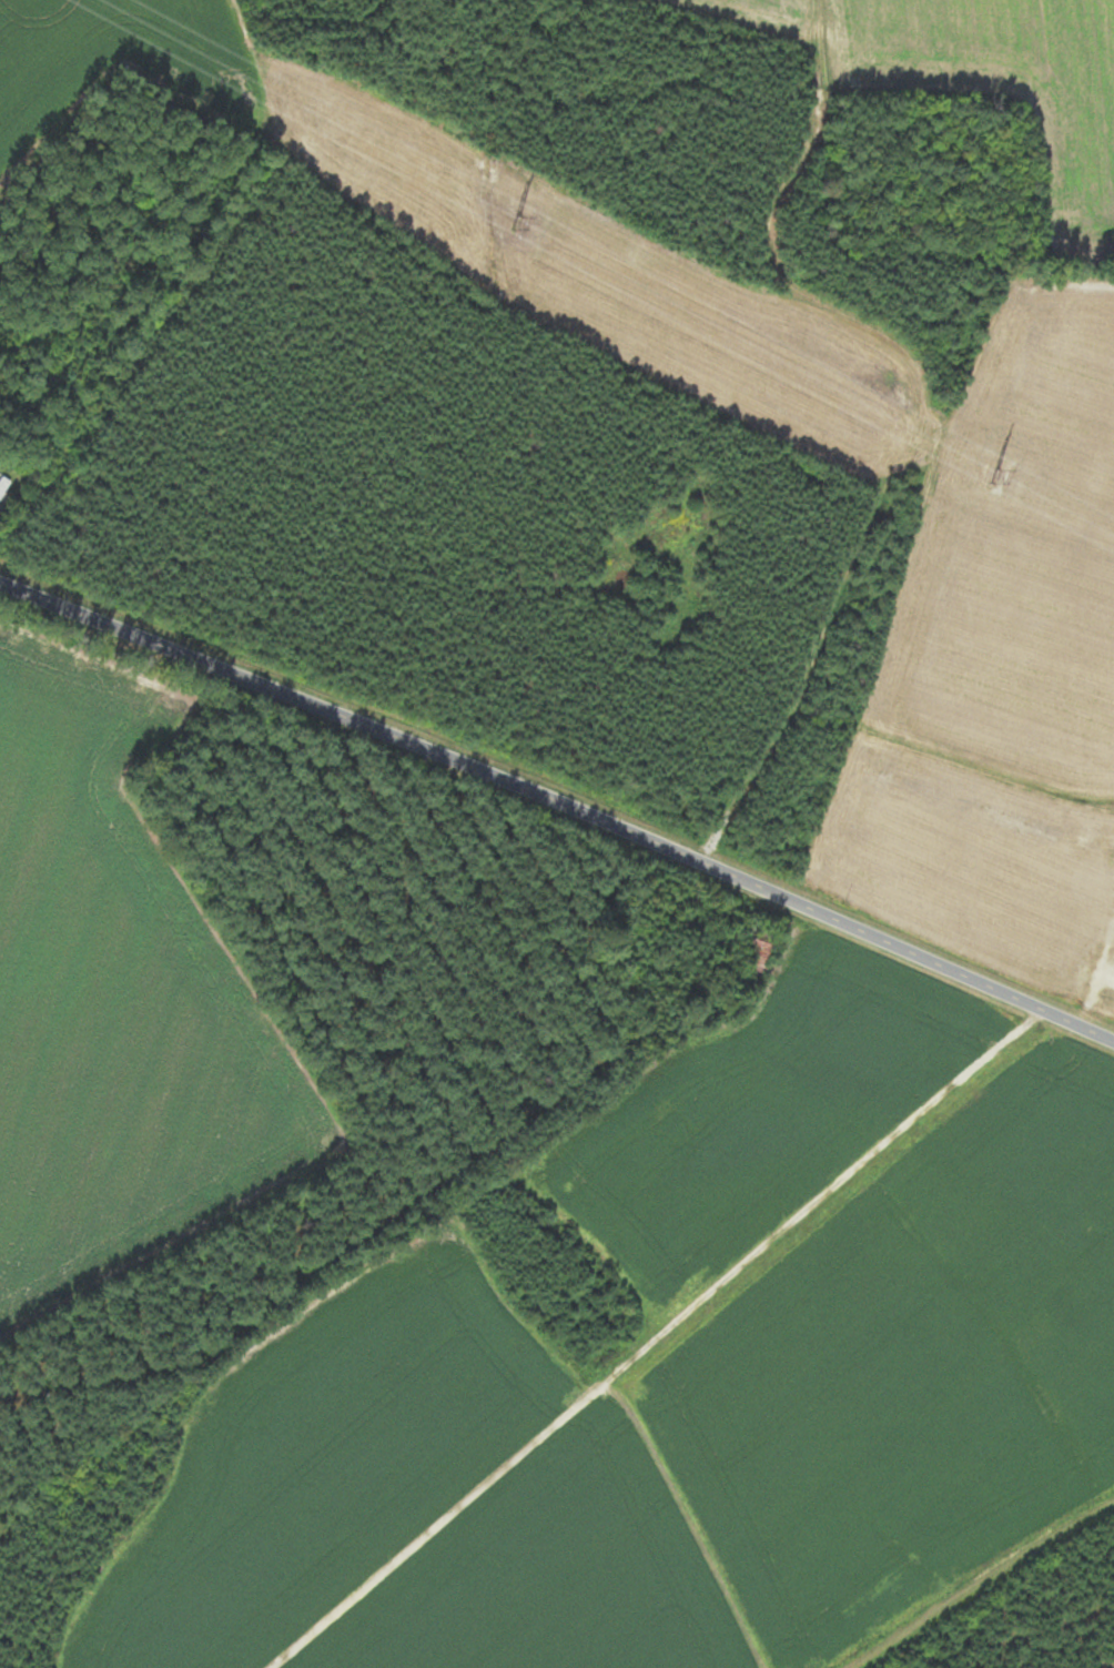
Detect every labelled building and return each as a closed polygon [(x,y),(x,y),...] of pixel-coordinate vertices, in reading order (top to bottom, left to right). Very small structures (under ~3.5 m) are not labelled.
[(1111,846),(1105,865),(1113,868),(1113,847),(1111,846)] [(738,949),(752,955),(756,944),(743,938),(738,949)]
